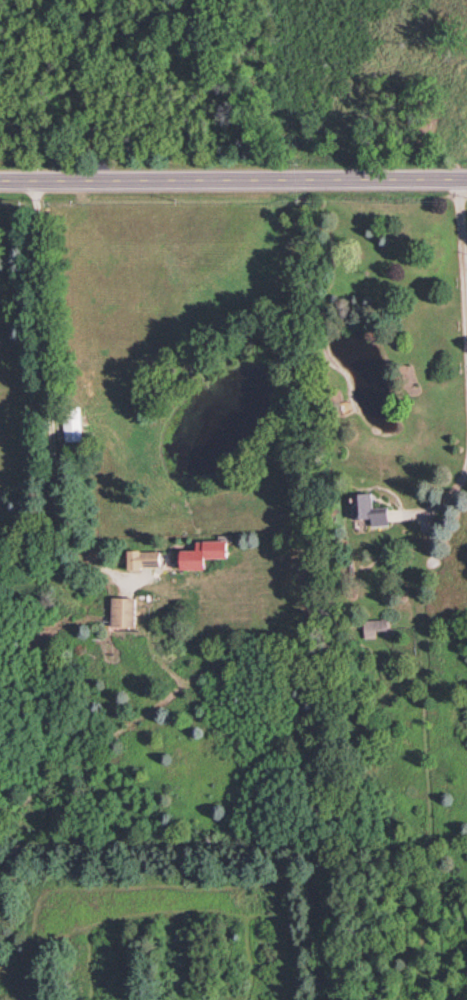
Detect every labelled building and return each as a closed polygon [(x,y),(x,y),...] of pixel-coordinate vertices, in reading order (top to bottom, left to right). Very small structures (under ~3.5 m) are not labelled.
[(63,440),(81,440),(80,408),(62,409),(63,440)] [(351,493),(352,518),(371,517),(371,525),(387,524),(387,506),(371,507),(371,492),(351,493)] [(226,557),(226,539),(195,540),(196,549),(180,549),(180,568),(205,568),(205,557),(226,557)] [(140,568),(140,565),(159,564),(159,549),(126,550),(126,569),(140,568)] [(110,626),(135,626),(135,597),(111,596),(110,626)] [(375,636),(374,629),(388,628),(388,618),(363,619),(364,637),(375,636)]
